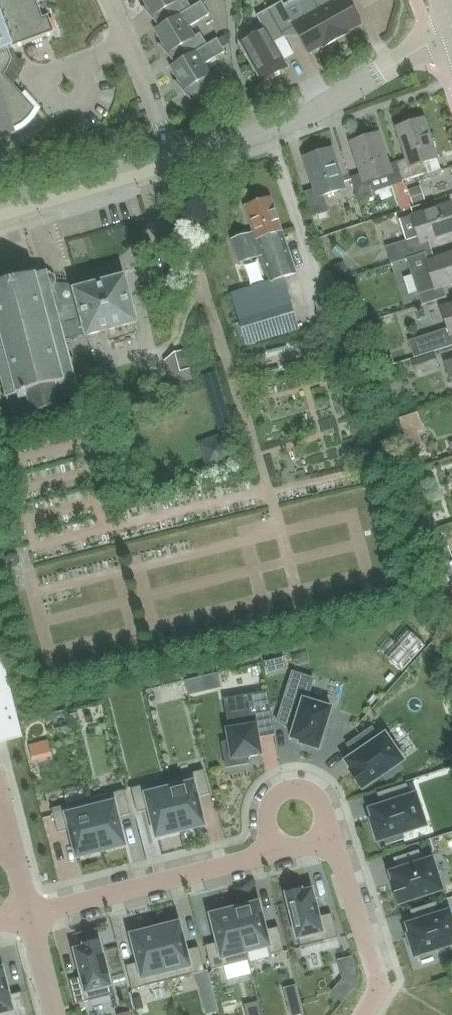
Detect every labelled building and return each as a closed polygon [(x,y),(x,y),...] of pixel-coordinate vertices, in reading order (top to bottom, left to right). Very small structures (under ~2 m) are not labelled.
[(16,133),(15,128),(21,124),(24,122),(29,118),(31,115),(35,109),(36,108),(4,74),(6,72),(12,61),(12,58),(8,48),(6,44),(11,43),(13,48),(55,33),(50,18),(53,17),(47,0),(0,0),(0,139),(16,133)] [(150,10),(147,12),(152,17),(153,16),(152,15),(155,14),(161,24),(191,6),(188,0),(145,0),(150,10)] [(202,0),(191,6),(161,24),(155,28),(166,47),(163,49),(168,54),(169,53),(168,52),(171,51),(177,61),(207,44),(200,32),(194,36),(189,26),(210,14),(202,0)] [(336,39),(314,0),(297,0),(302,9),(290,15),(282,1),(270,8),(283,32),(295,26),(309,52),(323,44),(324,46),(336,39)] [(336,39),(349,32),(348,31),(362,23),(349,0),(314,0),(336,39)] [(285,36),(283,32),(270,8),(257,15),(265,29),(242,42),(263,80),(288,67),(274,42),(285,36)] [(231,41),(227,33),(218,38),(223,46),(231,41)] [(217,37),(207,44),(177,61),(170,65),(182,84),(179,86),(183,91),(184,90),(187,88),(192,98),(192,99),(191,98),(190,99),(192,101),(193,100),(224,82),(216,69),(210,73),(205,63),(225,51),(217,37)] [(425,118),(417,120),(416,117),(413,116),(404,118),(403,122),(404,125),(397,127),(406,158),(407,159),(398,162),(403,179),(404,181),(428,173),(429,176),(442,172),(440,167),(437,157),(425,118)] [(359,203),(377,197),(375,192),(404,183),(404,181),(403,179),(398,162),(397,161),(389,163),(379,133),(352,142),(362,175),(351,178),(359,203)] [(326,195),(346,188),(332,148),(306,157),(317,188),(305,192),(313,216),(331,210),(326,195)] [(248,345),(300,327),(283,278),(298,273),(272,199),(245,208),(254,233),(231,241),(239,265),(256,258),(251,244),(257,242),(271,281),(230,295),(248,345)] [(412,259),(423,256),(433,252),(430,240),(451,233),(451,204),(451,202),(411,216),(401,219),(408,240),(386,247),(393,265),(408,260),(412,259)] [(423,256),(412,259),(408,260),(416,287),(423,306),(447,298),(443,287),(451,284),(451,252),(435,257),(433,252),(423,256)] [(70,357),(66,343),(70,342),(69,340),(66,341),(65,340),(85,335),(86,337),(87,336),(134,324),(138,323),(125,277),(76,291),(74,285),(73,285),(56,283),(57,279),(53,274),(51,274),(50,271),(37,274),(35,267),(0,276),(0,371),(1,377),(0,377),(0,380),(2,379),(6,394),(3,395),(3,398),(7,396),(12,416),(31,410),(32,414),(62,406),(60,401),(81,396),(76,377),(80,376),(79,374),(75,375),(71,360),(75,359),(74,356),(70,357)] [(440,308),(447,328),(431,334),(437,352),(451,347),(451,303),(440,308)] [(431,351),(427,336),(406,342),(410,357),(431,351)] [(184,350),(183,350),(174,352),(179,373),(190,370),(184,350)] [(416,373),(439,365),(435,353),(412,360),(416,373)] [(416,453),(423,450),(417,434),(410,437),(416,453)] [(401,645),(390,658),(403,670),(427,643),(409,627),(396,641),(401,645)] [(275,657),(266,659),(269,671),(277,669),(275,657)] [(290,738),(300,741),(300,742),(299,744),(301,744),(317,749),(319,750),(319,748),(331,707),(307,700),(313,679),(292,672),(277,721),(294,727),(290,738)] [(3,734),(13,732),(0,680),(0,735),(3,734)] [(267,692),(224,699),(229,729),(226,729),(229,742),(222,743),(222,744),(224,744),(227,766),(247,763),(248,764),(249,764),(248,757),(263,755),(258,726),(273,723),(267,692)] [(353,770),(351,771),(362,787),(382,774),(386,780),(402,769),(398,763),(402,760),(385,736),(379,739),(372,728),(347,745),(355,756),(347,761),(353,770)] [(204,770),(168,779),(181,830),(205,824),(198,797),(210,794),(204,770)] [(150,809),(157,836),(181,830),(168,779),(132,788),(138,812),(150,809)] [(372,821),(378,839),(384,838),(386,844),(404,839),(401,832),(424,825),(415,796),(410,798),(406,785),(378,794),(382,807),(371,810),(375,820),(372,821)] [(52,808),(58,832),(70,829),(77,856),(101,850),(88,799),(86,800),(84,789),(64,794),(67,805),(52,808)] [(88,799),(101,850),(125,844),(118,817),(131,814),(125,790),(88,799)] [(432,861),(424,863),(420,851),(396,859),(400,871),(392,873),(395,883),(393,884),(399,903),(441,889),(432,861)] [(303,892),(302,890),(287,894),(300,947),(338,938),(332,914),(319,917),(312,890),(303,892)] [(259,903),(235,910),(248,961),(250,960),(248,951),(269,945),(272,955),(285,951),(279,927),(266,931),(259,903)] [(411,939),(410,939),(411,940),(415,951),(414,951),(415,953),(416,955),(451,943),(451,923),(449,913),(441,916),(437,903),(413,911),(417,923),(409,926),(412,935),(410,936),(411,939)] [(219,943),(206,946),(212,970),(225,967),(228,979),(252,974),(248,961),(235,910),(212,915),(219,943)] [(199,948),(186,951),(179,924),(155,930),(168,981),(205,972),(199,948)] [(155,930),(132,936),(139,963),(127,966),(133,990),(168,981),(155,930)] [(100,941),(84,945),(85,947),(75,950),(82,977),(69,980),(75,1004),(113,995),(100,941)] [(353,956),(340,959),(344,979),(359,978),(356,966),(353,956)] [(23,992),(10,995),(3,968),(0,969),(0,1014),(28,1014),(23,992)] [(209,981),(201,983),(202,989),(203,994),(212,991),(209,981)] [(285,988),(291,1014),(294,1014),(303,1013),(296,985),(285,988)] [(245,1005),(248,1014),(263,1014),(259,1002),(245,1005)]
